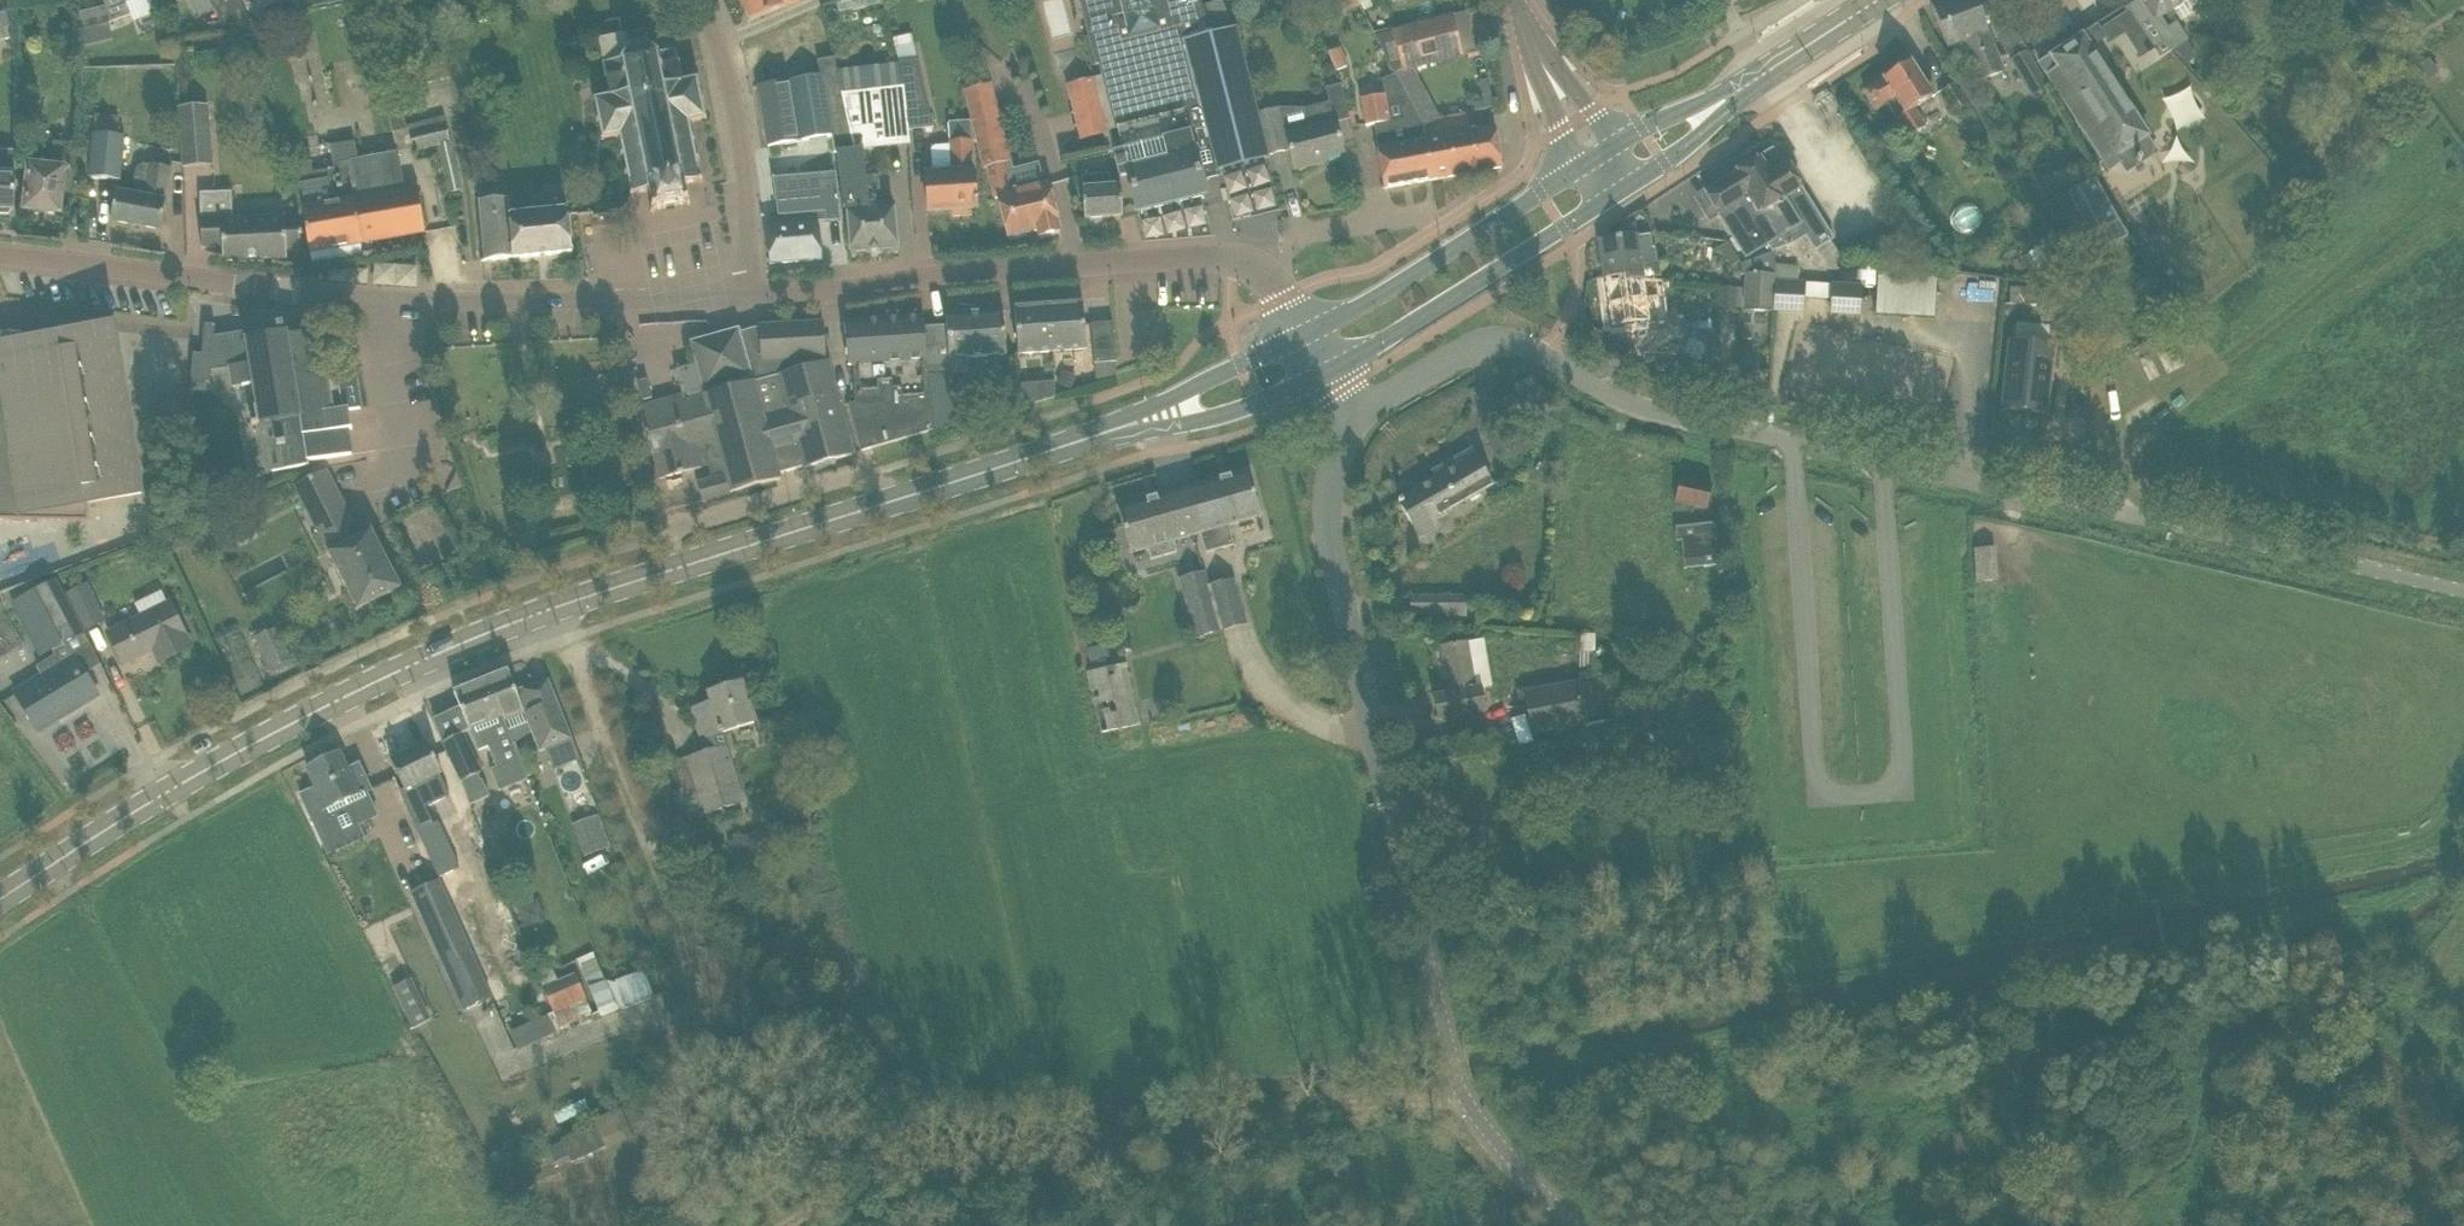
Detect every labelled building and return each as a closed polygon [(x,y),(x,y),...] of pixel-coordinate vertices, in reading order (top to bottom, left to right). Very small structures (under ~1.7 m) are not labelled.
[(6,12),(11,11),(9,4),(12,3),(10,0),(0,0),(0,14),(6,12)] [(112,21),(130,14),(126,3),(133,0),(103,0),(112,21)] [(222,27),(305,11),(301,0),(253,0),(240,2),(239,0),(209,0),(222,27)] [(750,20),(782,7),(782,6),(797,0),(741,0),(750,20)] [(1267,155),(1256,115),(1257,115),(1234,28),(1212,34),(1200,0),(1078,0),(1095,64),(1100,63),(1116,128),(1117,128),(1122,149),(1114,151),(1121,178),(1122,178),(1122,175),(1128,173),(1138,212),(1207,195),(1200,170),(1218,166),(1220,171),(1221,171),(1219,164),(1264,152),(1266,159),(1268,159),(1267,155)] [(1336,13),(1360,6),(1357,0),(1332,0),(1336,13)] [(1977,82),(2004,72),(1989,32),(1988,32),(1976,0),(1948,0),(1932,6),(1947,48),(1958,44),(1965,63),(1969,61),(1977,82)] [(2172,52),(2187,42),(2175,23),(2167,28),(2161,19),(2190,0),(2140,0),(2126,9),(2159,58),(2171,51),(2172,52)] [(105,7),(78,13),(80,31),(101,26),(100,25),(109,23),(107,15),(105,7)] [(0,14),(0,40),(10,37),(7,27),(10,26),(6,12),(0,14)] [(1384,95),(1360,99),(1365,126),(1373,125),(1378,148),(1377,149),(1384,188),(1431,180),(1501,167),(1495,127),(1469,131),(1465,114),(1439,119),(1413,70),(1462,58),(1451,14),(1391,30),(1376,34),(1394,73),(1394,74),(1381,80),(1384,95)] [(597,40),(609,97),(594,101),(602,140),(618,137),(630,195),(632,197),(634,194),(649,191),(653,208),(650,211),(653,213),(655,210),(685,204),(688,206),(690,203),(686,201),(683,184),(698,181),(701,183),(702,181),(699,160),(691,121),(703,119),(705,121),(707,118),(699,79),(696,77),(692,58),(677,61),(675,51),(673,52),(671,46),(648,30),(597,40)] [(184,31),(174,31),(175,48),(185,48),(184,31)] [(2039,64),(2053,84),(2110,170),(2119,165),(2125,174),(2158,153),(2148,137),(2149,136),(2082,35),(2039,64)] [(914,43),(896,47),(900,64),(918,62),(914,43)] [(1347,66),(1339,48),(1327,53),(1335,71),(1347,66)] [(2048,88),(2026,50),(2010,60),(2032,97),(2048,88)] [(788,81),(758,86),(768,147),(831,136),(834,153),(837,153),(836,151),(853,148),(841,94),(842,94),(834,58),(817,61),(820,75),(790,80),(788,81)] [(2429,60),(2414,69),(2423,83),(2437,73),(2429,60)] [(918,62),(900,64),(902,87),(907,130),(932,127),(918,62)] [(1913,109),(1932,97),(1910,63),(1864,92),(1876,110),(1885,104),(1907,139),(1925,127),(1913,109)] [(1095,80),(1068,87),(1074,112),(1081,140),(1116,131),(1109,103),(1102,78),(1095,80)] [(1483,102),(1473,104),(1475,112),(1498,107),(1496,99),(1492,100),(1488,80),(1478,82),(1483,102)] [(990,85),(965,91),(978,145),(984,168),(986,167),(994,199),(998,198),(1008,238),(1037,230),(1039,237),(1060,231),(1054,208),(1048,183),(1044,184),(1041,170),(1039,163),(1012,170),(1010,163),(990,85)] [(853,148),(836,151),(837,153),(839,179),(843,209),(847,208),(851,253),(897,248),(895,224),(893,203),(881,204),(878,175),(865,176),(862,150),(909,145),(907,130),(902,87),(842,94),(841,94),(853,148)] [(1279,109),(1257,115),(1256,115),(1267,155),(1289,150),(1294,170),(1315,165),(1315,160),(1343,152),(1335,121),(1334,121),(1329,102),(1305,109),(1309,124),(1284,129),(1279,109)] [(176,108),(181,168),(213,166),(208,106),(176,108)] [(116,135),(118,117),(95,115),(93,133),(91,133),(87,178),(120,181),(125,135),(116,135)] [(435,148),(446,194),(463,191),(452,144),(450,144),(443,117),(407,126),(413,153),(435,148)] [(977,204),(974,171),(975,171),(973,140),(947,142),(948,164),(951,164),(951,171),(927,173),(929,212),(976,209),(976,204),(977,204)] [(328,179),(294,186),(302,209),(305,229),(310,253),(425,232),(420,209),(417,187),(404,189),(397,152),(358,159),(355,141),(330,145),(334,163),(333,163),(334,169),(326,170),(328,179)] [(25,209),(59,213),(62,190),(68,191),(70,175),(86,177),(88,151),(64,148),(65,143),(53,142),(51,156),(31,154),(25,209)] [(293,186),(293,185),(315,178),(304,147),(283,155),(293,186)] [(1787,164),(1783,167),(1772,150),(1703,193),(1745,260),(1768,245),(1772,251),(1794,242),(1788,231),(1817,213),(1802,189),(1787,164)] [(117,190),(115,197),(111,221),(160,230),(172,168),(149,164),(149,165),(142,164),(136,169),(131,193),(117,190)] [(14,209),(16,172),(0,171),(0,208),(14,209)] [(1081,177),(1082,190),(1084,219),(1123,216),(1120,185),(1110,185),(1109,175),(1081,177)] [(784,221),(766,223),(770,264),(835,259),(831,214),(843,212),(842,209),(843,209),(839,179),(775,185),(773,177),(772,177),(773,185),(778,216),(783,216),(784,221)] [(2094,177),(2068,192),(2092,237),(2120,221),(2094,177)] [(222,247),(223,262),(287,259),(286,251),(301,250),(300,217),(284,218),(284,215),(232,218),(231,192),(199,193),(202,248),(222,247)] [(477,194),(481,236),(482,236),(485,260),(513,257),(513,259),(572,252),(567,210),(510,216),(507,199),(500,199),(499,192),(477,194)] [(1646,206),(1636,212),(1640,225),(1650,222),(1646,206)] [(1599,239),(1604,275),(1625,271),(1627,279),(1643,276),(1637,234),(1599,239)] [(2025,255),(2032,270),(2053,260),(2046,246),(2025,255)] [(2207,248),(2160,284),(2168,293),(2214,257),(2207,248)] [(1773,276),(1770,312),(1803,314),(1805,282),(1797,281),(1798,264),(1773,262),(1773,276)] [(1625,271),(1604,275),(1610,326),(1648,320),(1649,324),(1667,322),(1661,277),(1643,279),(1643,276),(1627,279),(1625,271)] [(1744,310),(1770,312),(1773,276),(1746,274),(1744,310)] [(1828,315),(1859,317),(1861,285),(1830,283),(1828,315)] [(1874,316),(1934,319),(1936,287),(1876,284),(1874,316)] [(1717,312),(1735,313),(1736,288),(1718,287),(1717,312)] [(2035,301),(2035,305),(2052,305),(2053,320),(2072,319),(2070,306),(2075,306),(2070,288),(2010,288),(2009,311),(2025,311),(2025,300),(2035,301)] [(1083,303),(1048,305),(1052,351),(1086,349),(1083,303)] [(1052,351),(1048,305),(1014,308),(1018,354),(1052,351)] [(1006,355),(1003,311),(946,315),(947,327),(924,328),(928,374),(966,371),(966,357),(1006,355)] [(855,404),(847,404),(860,452),(934,431),(931,400),(928,374),(924,328),(923,316),(845,322),(848,366),(853,366),(855,404)] [(1091,323),(1094,363),(1116,362),(1112,322),(1091,323)] [(682,395),(639,407),(652,456),(653,455),(660,479),(701,468),(697,454),(694,445),(713,440),(714,442),(717,441),(721,456),(706,460),(711,479),(697,483),(702,502),(706,501),(732,494),(732,493),(775,481),(780,480),(779,474),(804,467),(804,468),(809,467),(850,456),(853,455),(828,362),(826,362),(825,357),(823,323),(777,325),(759,326),(760,333),(739,339),(737,331),(712,338),(698,363),(675,370),(681,390),(682,395)] [(204,324),(203,339),(214,340),(215,325),(204,324)] [(57,329),(0,328),(0,519),(88,521),(88,504),(141,495),(114,326),(57,335),(57,329)] [(2183,332),(2187,341),(2200,335),(2195,326),(2183,332)] [(228,366),(232,387),(252,384),(259,426),(261,425),(269,470),(271,470),(271,472),(309,465),(308,461),(351,454),(347,430),(352,429),(349,410),(360,408),(354,373),(342,375),(342,374),(339,374),(337,363),(324,365),(318,331),(288,336),(287,333),(245,340),(249,363),(228,366)] [(203,339),(202,354),(203,354),(213,355),(214,340),(203,339)] [(2049,364),(2051,343),(2010,339),(2003,406),(2044,410),(2044,409),(2039,408),(2044,363),(2049,364)] [(193,353),(190,384),(200,385),(203,354),(202,354),(193,353)] [(203,354),(200,385),(210,386),(213,355),(203,354)] [(1062,372),(1058,383),(1070,388),(1075,377),(1062,372)] [(1433,472),(1437,478),(1398,501),(1419,537),(1439,526),(1435,520),(1492,487),(1471,450),(1433,472)] [(294,486),(357,610),(400,588),(371,531),(360,536),(326,470),(294,486)] [(1247,472),(1180,491),(1193,536),(1199,534),(1205,553),(1233,545),(1228,525),(1260,516),(1247,472)] [(1675,501),(1706,508),(1711,485),(1680,478),(1675,501)] [(1193,536),(1180,491),(1117,509),(1130,554),(1147,549),(1150,560),(1176,553),(1173,542),(1193,536)] [(1674,527),(1676,541),(1680,541),(1683,570),(1719,565),(1714,523),(1674,527)] [(56,649),(84,634),(55,578),(26,593),(56,649)] [(1207,587),(1211,602),(1213,606),(1234,600),(1229,581),(1207,587)] [(65,594),(84,632),(106,622),(87,583),(65,594)] [(106,631),(112,643),(123,664),(141,655),(140,652),(152,646),(160,662),(190,647),(168,601),(166,602),(161,591),(135,604),(140,615),(106,631)] [(1444,614),(1444,617),(1465,618),(1465,597),(1411,596),(1411,614),(1444,614)] [(1213,606),(1211,602),(1189,608),(1197,637),(1220,630),(1213,606)] [(1709,604),(1708,622),(1722,623),(1723,605),(1709,604)] [(290,658),(280,639),(273,642),(267,631),(253,638),(268,668),(290,658)] [(1580,636),(1579,652),(1593,652),(1594,636),(1580,636)] [(1434,697),(1438,719),(1485,710),(1481,687),(1475,688),(1467,643),(1442,647),(1450,694),(1434,697)] [(40,674),(12,691),(37,731),(84,703),(79,695),(93,686),(73,654),(58,663),(54,656),(36,667),(40,674)] [(1139,725),(1125,663),(1085,673),(1099,734),(1139,725)] [(571,739),(556,700),(543,705),(535,685),(524,690),(524,692),(517,695),(508,671),(454,693),(469,731),(478,751),(488,747),(496,767),(490,769),(499,791),(528,780),(526,773),(505,722),(524,715),(539,752),(571,739)] [(1522,692),(1531,736),(1588,725),(1579,681),(1522,692)] [(674,762),(682,788),(672,792),(680,816),(701,809),(704,816),(744,803),(722,735),(754,724),(741,683),(709,693),(712,704),(693,710),(706,752),(674,762)] [(481,773),(461,733),(442,742),(462,782),(469,806),(490,796),(482,780),(481,781),(478,774),(481,773)] [(390,760),(401,782),(405,791),(406,791),(413,806),(428,798),(422,784),(442,774),(427,743),(390,760)] [(317,788),(311,790),(322,813),(320,814),(338,852),(365,839),(347,801),(359,796),(338,753),(307,768),(317,788)] [(571,825),(583,857),(609,848),(597,815),(571,825)] [(419,832),(436,867),(460,856),(443,821),(419,832)] [(737,850),(767,841),(761,821),(731,830),(737,850)] [(471,952),(439,882),(412,894),(443,964),(471,952)] [(542,988),(553,1013),(585,1000),(574,975),(542,988)] [(393,988),(403,1008),(421,999),(411,979),(393,988)] [(588,988),(600,1017),(616,1011),(604,981),(588,988)] [(494,982),(485,985),(491,998),(500,995),(494,982)] [(509,1033),(517,1051),(557,1032),(549,1014),(509,1033)] [(560,1139),(571,1164),(605,1148),(594,1123),(560,1139)]
